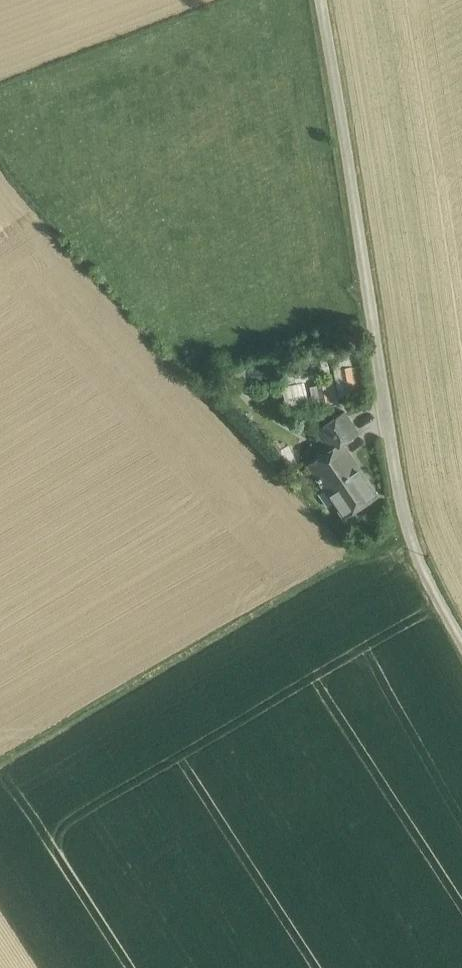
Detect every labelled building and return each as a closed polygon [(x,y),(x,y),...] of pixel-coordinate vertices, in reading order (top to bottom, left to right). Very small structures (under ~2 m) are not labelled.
[(321,362),(294,369),(296,377),(323,369),(321,362)] [(352,366),(342,368),(348,395),(357,393),(352,366)] [(327,383),(319,385),(323,405),(331,403),(327,383)] [(345,411),(317,430),(331,450),(343,442),(344,444),(360,433),(345,411)] [(344,444),(343,442),(331,450),(308,466),(325,491),(326,491),(345,518),(378,495),(344,444)]
